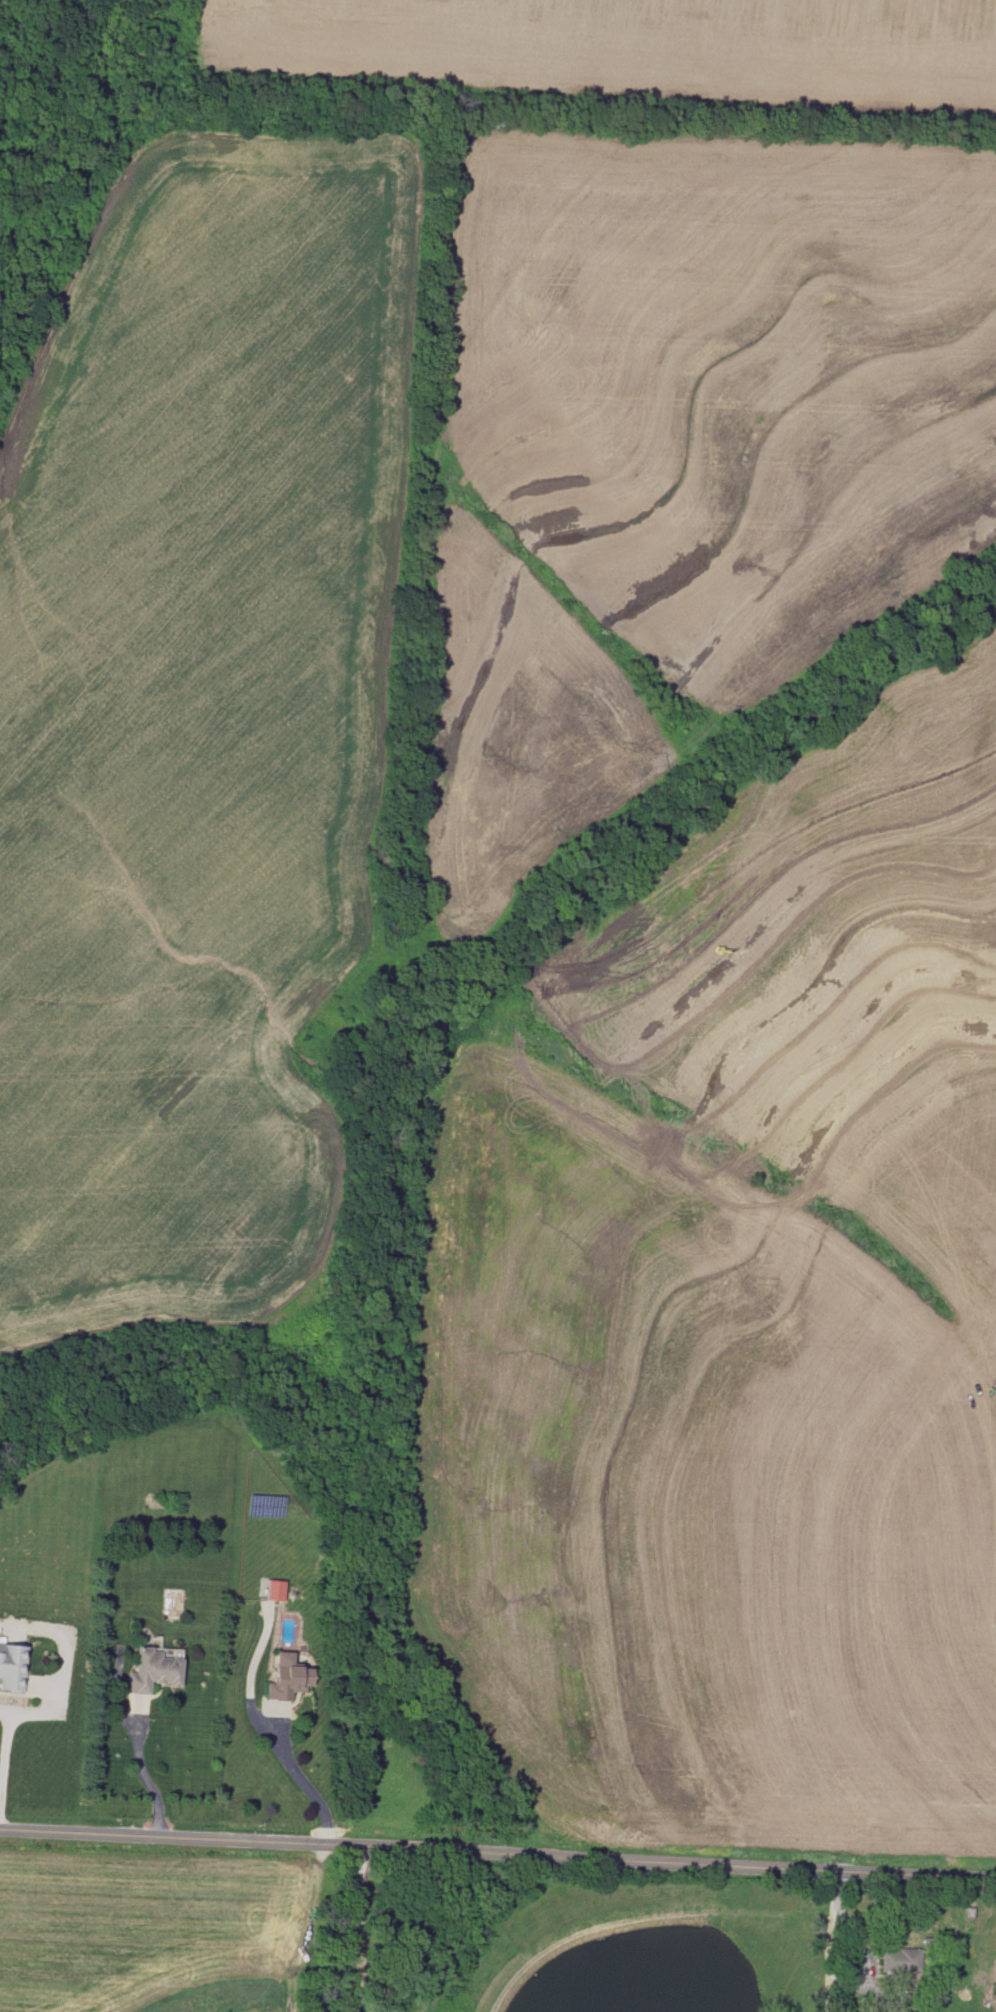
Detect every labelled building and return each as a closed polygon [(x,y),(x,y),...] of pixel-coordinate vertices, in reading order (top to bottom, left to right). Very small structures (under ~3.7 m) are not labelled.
[(283,1601),(285,1581),(268,1580),(267,1600),(283,1601)] [(0,1644),(0,1689),(24,1690),(26,1645),(0,1644)] [(127,1692),(151,1694),(151,1682),(170,1683),(170,1687),(181,1687),(183,1658),(160,1657),(161,1647),(137,1646),(136,1672),(128,1672),(127,1692)] [(290,1701),(291,1692),(309,1692),(311,1668),(293,1667),(293,1653),(276,1652),(274,1680),(267,1680),(266,1699),(290,1701)] [(883,1973),(890,1971),(890,1970),(908,1965),(909,1970),(920,1968),(914,1946),(879,1956),(883,1973)]
